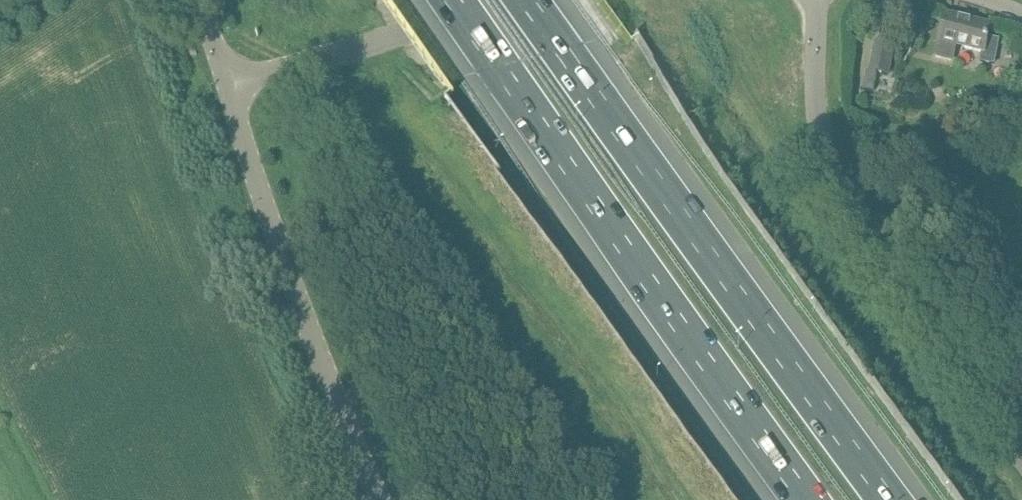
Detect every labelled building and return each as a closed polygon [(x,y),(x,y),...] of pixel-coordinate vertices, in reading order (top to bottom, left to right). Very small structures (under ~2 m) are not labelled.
[(988,25),(944,14),(935,56),(951,60),(954,45),(982,52),(980,61),(993,64),(998,40),(986,38),(988,25)] [(867,70),(863,89),(873,91),(876,72),(888,75),(893,46),(875,43),(875,46),(870,70),(867,70)]
